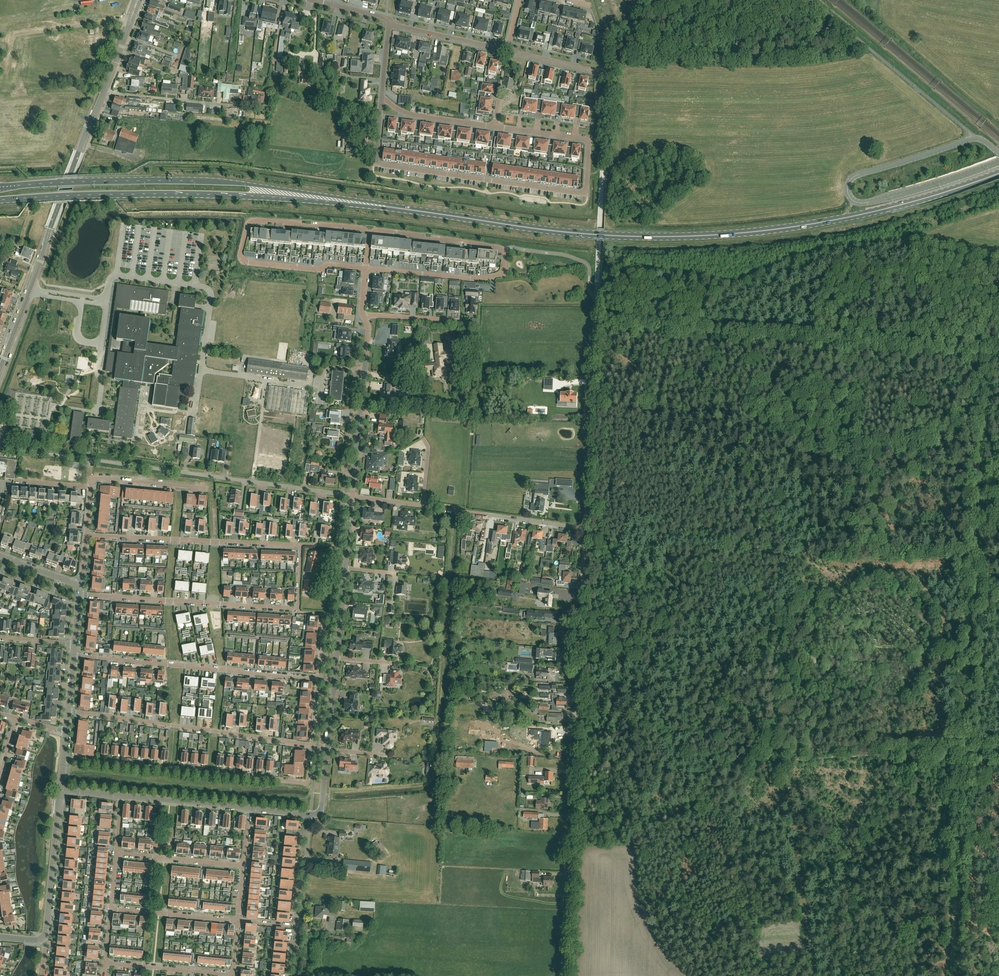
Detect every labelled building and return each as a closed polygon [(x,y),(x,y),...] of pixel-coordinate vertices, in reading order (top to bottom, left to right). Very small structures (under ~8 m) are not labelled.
[(157,7),(163,10),(164,7),(158,5),(159,2),(153,0),(151,0),(149,5),(157,7)] [(209,16),(208,22),(214,23),(215,7),(212,6),(213,0),(206,0),(205,10),(209,10),(209,16)] [(220,12),(224,12),(224,15),(230,16),(231,4),(227,4),(228,0),(225,0),(220,0),(219,11),(220,12)] [(398,5),(401,6),(400,11),(399,13),(405,14),(408,1),(407,3),(402,2),(403,0),(399,0),(398,5)] [(529,0),(527,0),(525,9),(530,10),(530,18),(533,18),(536,5),(533,4),(534,1),(529,0)] [(408,1),(405,14),(411,15),(411,13),(413,9),(416,9),(417,3),(408,1)] [(538,16),(538,13),(544,15),(547,4),(541,2),(540,8),(537,8),(535,15),(538,16)] [(180,12),(181,8),(169,4),(168,8),(180,12)] [(547,4),(544,15),(550,16),(552,5),(547,4)] [(424,18),(427,5),(427,6),(421,5),(421,6),(418,6),(417,10),(420,10),(418,17),(424,18)] [(427,5),(424,18),(430,19),(431,13),(435,14),(436,7),(427,5)] [(558,6),(552,5),(550,16),(550,15),(556,16),(556,15),(559,16),(560,10),(557,9),(558,6)] [(166,11),(163,10),(157,7),(156,9),(149,6),(147,12),(148,13),(157,16),(159,12),(171,16),(172,13),(166,11)] [(258,7),(252,6),(251,14),(253,15),(251,19),(244,18),(243,26),(256,27),(256,20),(255,19),(258,7)] [(437,21),(443,22),(446,10),(440,9),(437,8),(434,19),(438,20),(437,21)] [(568,19),(570,9),(564,8),(562,18),(568,19)] [(257,16),(257,21),(267,23),(270,10),(263,9),(262,16),(258,15),(257,16)] [(270,10),(267,23),(274,25),(277,12),(270,10)] [(452,12),(446,10),(443,22),(449,23),(450,20),(450,18),(453,18),(455,12),(452,12)] [(581,12),(576,11),(573,22),(579,23),(581,12)] [(581,12),(579,23),(584,24),(589,25),(590,19),(586,18),(587,13),(581,12)] [(144,18),(144,20),(159,25),(159,26),(168,29),(169,26),(166,25),(167,24),(163,23),(156,21),(157,16),(148,13),(147,15),(146,15),(145,15),(144,18)] [(282,23),(283,23),(282,27),(285,28),(284,31),(282,30),(280,36),(285,37),(286,30),(287,24),(290,14),(285,13),(282,23)] [(456,25),(462,27),(465,15),(459,14),(456,13),(454,19),(458,20),(456,25)] [(285,37),(289,38),(291,30),(295,31),(295,32),(297,33),(300,31),(299,28),(298,28),(299,24),(293,23),(295,15),(290,14),(287,24),(286,30),(285,37)] [(465,15),(462,27),(468,28),(469,22),(472,23),(474,17),(470,16),(470,18),(465,16),(465,15)] [(475,30),(481,31),(483,21),(478,19),(478,18),(475,17),(473,23),(476,24),(475,30)] [(483,21),(481,31),(487,32),(488,27),(491,28),(492,21),(489,20),(489,22),(483,21)] [(498,21),(494,20),(492,26),(496,27),(495,32),(494,34),(495,34),(495,35),(499,36),(499,35),(501,36),(504,25),(497,23),(498,21)] [(142,28),(144,29),(143,32),(159,38),(163,39),(164,36),(160,35),(160,34),(154,32),(156,26),(155,26),(144,22),(143,22),(141,28),(142,28)] [(330,27),(331,25),(331,23),(331,22),(328,22),(327,22),(324,22),(323,25),(322,25),(322,29),(323,29),(322,33),(327,34),(327,35),(332,36),(334,29),(331,28),(330,27)] [(337,35),(346,37),(348,28),(340,26),(337,35)] [(529,41),(530,36),(533,36),(535,30),(528,28),(528,32),(520,30),(519,32),(518,31),(517,37),(518,37),(518,38),(518,39),(528,41),(529,41)] [(553,31),(551,38),(555,39),(553,46),(560,48),(562,37),(555,35),(556,32),(553,31)] [(365,48),(364,50),(367,50),(368,45),(371,45),(374,33),(369,32),(365,48)] [(136,39),(137,39),(137,40),(148,44),(148,42),(152,43),(153,38),(154,38),(150,36),(141,33),(140,36),(138,35),(138,36),(137,36),(136,39)] [(544,45),(545,41),(549,41),(550,35),(544,34),(544,37),(536,35),(535,42),(544,45)] [(568,38),(566,50),(567,50),(567,51),(571,52),(572,51),(573,51),(575,43),(578,44),(579,38),(576,37),(576,39),(568,38)] [(402,52),(405,40),(399,38),(396,49),(398,49),(398,51),(402,52)] [(411,41),(405,40),(402,52),(403,50),(412,52),(412,49),(410,49),(411,41)] [(594,47),(583,45),(584,42),(580,41),(579,47),(583,48),(581,53),(592,56),(593,52),(594,52),(595,48),(594,48),(594,47)] [(134,47),(134,48),(151,54),(152,52),(148,51),(148,48),(135,43),(135,44),(134,44),(133,46),(134,46),(134,47)] [(429,59),(432,46),(426,45),(423,60),(422,62),(425,63),(426,59),(429,59)] [(186,47),(180,65),(189,68),(191,49),(186,47)] [(441,61),(447,63),(448,57),(445,56),(446,49),(439,47),(437,55),(438,55),(437,58),(437,57),(436,62),(440,63),(441,61)] [(151,54),(134,48),(134,49),(133,49),(133,50),(132,49),(131,52),(132,52),(132,53),(145,58),(146,55),(150,57),(151,54)] [(371,60),(372,56),(372,54),(370,54),(366,54),(366,50),(367,50),(364,50),(360,49),(359,54),(363,55),(362,62),(351,61),(350,72),(361,73),(368,74),(370,74),(371,66),(372,66),(372,65),(373,60),(371,60)] [(467,67),(471,68),(472,63),(470,63),(470,62),(472,54),(465,53),(463,61),(468,63),(467,67)] [(484,55),(479,54),(478,62),(475,61),(473,67),(477,68),(477,67),(483,69),(486,56),(484,55)] [(135,56),(134,59),(130,58),(130,59),(129,60),(128,62),(129,63),(128,63),(139,67),(140,64),(144,65),(146,60),(135,56)] [(487,67),(485,76),(488,77),(489,74),(496,75),(497,69),(498,66),(498,62),(495,62),(496,61),(492,60),(492,61),(491,61),(490,68),(487,67)] [(139,67),(128,63),(128,64),(127,64),(126,66),(127,68),(126,69),(129,71),(128,73),(139,77),(140,72),(137,70),(138,67),(139,67)] [(394,74),(392,74),(392,79),(393,79),(392,87),(404,88),(406,69),(409,69),(409,65),(403,64),(403,68),(394,67),(394,74)] [(535,81),(538,82),(540,76),(537,75),(538,68),(534,67),(531,67),(529,79),(535,81)] [(551,84),(554,72),(552,71),(548,70),(546,78),(543,77),(541,84),(545,85),(545,83),(551,84)] [(459,82),(459,77),(460,72),(454,71),(454,76),(451,76),(451,81),(459,82)] [(183,79),(182,84),(187,85),(188,74),(179,75),(179,78),(183,79)] [(564,74),(563,82),(559,82),(558,88),(562,88),(568,89),(570,84),(571,84),(571,81),(570,80),(571,77),(568,76),(569,75),(564,74)] [(587,82),(588,79),(585,78),(585,77),(582,77),(581,77),(580,85),(577,84),(575,91),(578,92),(579,90),(585,91),(587,86),(588,82),(587,82)] [(134,92),(135,90),(138,91),(139,87),(142,87),(143,78),(131,79),(131,81),(128,81),(128,86),(130,86),(130,89),(131,89),(131,90),(131,92),(134,92)] [(505,78),(503,89),(512,91),(514,80),(505,78)] [(366,88),(367,84),(367,80),(361,80),(359,100),(369,101),(370,101),(371,100),(371,99),(371,98),(371,97),(370,96),(369,95),(370,89),(367,89),(366,88)] [(224,95),(223,99),(228,99),(229,93),(238,94),(239,86),(230,85),(230,88),(224,88),(225,87),(221,86),(221,83),(218,82),(217,91),(224,92),(224,94),(223,94),(223,95),(224,95)] [(162,84),(161,93),(176,94),(177,86),(162,84)] [(479,95),(485,96),(485,93),(493,94),(494,89),(493,89),(494,87),(489,86),(489,85),(485,85),(481,85),(480,91),(479,91),(479,95)] [(199,97),(213,98),(214,90),(200,88),(199,97)] [(252,97),(256,98),(255,101),(257,103),(260,104),(263,103),(265,93),(250,89),(248,96),(252,97)] [(480,101),(479,105),(491,106),(491,104),(492,104),(493,100),(484,99),(485,96),(479,95),(478,101),(480,101)] [(529,112),(531,99),(525,98),(525,96),(522,96),(521,103),(524,103),(523,111),(527,112),(527,111),(529,112)] [(140,103),(141,99),(127,97),(126,100),(119,97),(119,99),(115,98),(113,103),(121,106),(122,102),(125,103),(129,103),(129,102),(140,103)] [(537,105),(540,106),(541,100),(537,99),(537,100),(531,99),(529,112),(532,112),(532,113),(536,113),(537,105)] [(546,114),(549,114),(550,102),(544,101),(544,100),(541,100),(540,106),(543,106),(542,114),(546,115),(546,114)] [(557,102),(550,102),(549,114),(551,115),(555,116),(555,113),(556,108),(559,108),(560,102),(557,102)] [(566,117),(568,117),(569,106),(563,105),(564,103),(560,102),(559,108),(562,109),(561,117),(566,118),(566,117)] [(570,106),(569,106),(568,117),(570,118),(574,119),(575,111),(579,111),(579,105),(573,104),(573,107),(570,107),(570,106)] [(186,111),(188,112),(202,113),(203,106),(187,105),(186,111)] [(491,109),(491,106),(479,105),(478,111),(477,110),(476,114),(482,115),(483,112),(491,113),(491,109)] [(583,106),(579,105),(579,111),(582,112),(580,120),(585,120),(587,120),(588,114),(589,114),(589,111),(589,107),(583,106)] [(398,134),(399,128),(396,128),(397,123),(397,120),(390,119),(389,125),(388,128),(389,128),(388,132),(395,133),(395,134),(398,134)] [(407,121),(404,120),(404,121),(403,121),(402,128),(399,128),(398,134),(398,136),(401,137),(402,134),(407,135),(409,122),(407,122),(407,121)] [(415,123),(409,122),(407,135),(408,135),(408,134),(413,134),(413,136),(417,137),(417,131),(414,130),(415,123)] [(417,131),(417,137),(420,137),(420,135),(426,136),(428,125),(422,124),(421,131),(417,131)] [(435,139),(436,133),(433,133),(434,126),(428,125),(426,136),(432,137),(432,139),(435,139)] [(439,139),(445,140),(446,127),(440,126),(439,134),(436,133),(435,139),(439,140),(439,139)] [(453,128),(446,127),(445,140),(445,139),(451,140),(450,142),(454,142),(455,136),(452,136),(453,128)] [(122,128),(119,137),(115,150),(133,154),(136,143),(139,134),(122,128)] [(112,141),(115,133),(106,129),(102,138),(112,141)] [(457,142),(463,143),(465,130),(459,129),(458,137),(455,136),(454,142),(457,143),(457,142)] [(472,145),(473,139),(470,138),(471,131),(465,130),(463,143),(469,144),(472,145)] [(482,146),(484,133),(478,132),(476,139),(473,139),(472,145),(476,145),(482,146)] [(484,133),(482,146),(488,146),(487,147),(491,147),(492,141),(489,141),(490,134),(484,133)] [(503,149),(505,136),(499,135),(498,142),(495,142),(494,148),(498,148),(503,149)] [(509,150),(513,151),(513,144),(510,144),(511,137),(505,136),(503,149),(509,149),(509,150)] [(360,147),(368,148),(369,138),(361,137),(360,143),(356,143),(356,147),(360,147)] [(516,150),(522,151),(524,138),(518,138),(517,145),(513,144),(513,151),(516,151),(516,150)] [(524,138),(522,151),(523,149),(528,150),(528,153),(531,153),(532,147),(529,147),(530,139),(524,138)] [(541,154),(542,141),(536,140),(535,148),(532,147),(531,153),(535,154),(535,153),(541,154)] [(550,156),(551,150),(548,149),(549,142),(542,141),(541,154),(546,155),(550,156)] [(554,155),(559,155),(561,144),(555,143),(554,150),(551,150),(550,156),(553,156),(554,155)] [(561,144),(559,155),(565,156),(565,158),(568,159),(569,153),(566,152),(567,145),(561,144)] [(580,152),(580,146),(573,145),(572,153),(569,153),(568,159),(572,159),(572,158),(579,159),(579,156),(580,156),(580,152)] [(16,248),(15,250),(31,256),(33,251),(24,248),(23,251),(16,248)] [(30,261),(31,256),(15,250),(14,252),(21,255),(21,257),(26,259),(25,261),(29,262),(29,260),(30,261)] [(491,253),(490,264),(496,265),(496,259),(497,259),(498,253),(491,253)] [(10,278),(11,277),(18,280),(21,272),(18,271),(19,267),(7,262),(3,273),(6,274),(5,276),(10,278)] [(372,280),(372,284),(384,285),(385,274),(382,274),(381,279),(373,278),(373,280),(372,280)] [(355,283),(355,279),(342,277),(342,283),(341,283),(341,286),(347,287),(348,284),(349,284),(354,284),(354,282),(355,283)] [(372,289),(374,289),(379,290),(378,293),(384,294),(385,291),(383,290),(384,285),(372,284),(372,287),(372,289)] [(140,319),(120,316),(116,341),(126,342),(124,354),(118,353),(118,355),(110,353),(107,371),(115,373),(114,380),(123,381),(122,388),(120,388),(115,427),(110,426),(110,422),(88,419),(87,423),(82,422),(84,413),(74,412),(70,441),(80,443),(82,425),(87,426),(87,429),(109,432),(109,429),(114,429),(113,436),(131,439),(138,390),(140,391),(141,383),(154,385),(155,374),(168,364),(169,361),(174,361),(172,376),(159,374),(159,377),(157,376),(156,384),(155,384),(152,405),(177,409),(178,402),(182,403),(184,388),(193,390),(204,311),(194,310),(196,297),(180,295),(178,308),(181,308),(176,349),(147,345),(150,320),(142,319),(143,312),(158,314),(162,315),(165,315),(167,301),(169,291),(161,290),(161,291),(119,285),(116,308),(127,310),(130,310),(141,312),(140,319)] [(341,286),(340,286),(339,289),(341,290),(340,295),(349,296),(349,297),(353,297),(354,293),(353,293),(353,290),(352,290),(347,290),(347,287),(341,286)] [(13,293),(2,289),(2,290),(1,290),(1,291),(0,291),(0,293),(12,297),(13,293)] [(468,300),(468,304),(468,308),(467,313),(469,313),(473,313),(475,313),(475,309),(477,309),(477,304),(477,300),(470,300),(471,296),(475,296),(475,292),(476,292),(467,291),(466,300),(468,300)] [(0,293),(0,296),(4,297),(3,299),(3,300),(7,301),(10,302),(12,297),(0,293)] [(372,295),(371,305),(374,306),(374,307),(379,308),(379,302),(377,302),(378,296),(382,296),(383,293),(377,293),(376,296),(372,295)] [(412,306),(418,306),(418,293),(413,293),(413,296),(400,295),(400,296),(395,296),(394,306),(400,307),(400,309),(404,309),(404,308),(409,308),(410,300),(412,300),(412,306)] [(429,310),(429,307),(430,302),(433,303),(433,302),(433,295),(430,295),(430,297),(423,297),(422,310),(424,310),(424,311),(428,311),(428,310),(429,310)] [(444,303),(447,303),(448,297),(442,296),(442,299),(437,299),(436,311),(440,311),(440,312),(443,312),(443,311),(444,311),(444,308),(444,303)] [(449,297),(448,303),(452,304),(451,311),(451,312),(459,312),(459,311),(460,311),(460,307),(460,301),(454,301),(455,298),(449,297)] [(330,314),(331,304),(320,302),(319,312),(330,314)] [(339,314),(344,314),(350,315),(351,306),(339,305),(338,313),(339,314)] [(428,328),(422,325),(419,331),(425,334),(428,328)] [(350,338),(351,331),(344,331),(344,327),(334,326),(333,331),(339,332),(338,340),(347,341),(348,338),(350,338)] [(395,357),(395,353),(396,353),(397,346),(399,346),(399,345),(399,341),(389,340),(389,345),(388,345),(388,348),(389,348),(386,348),(385,348),(385,356),(384,356),(385,357),(385,356),(390,357),(389,358),(394,359),(395,357)] [(348,348),(348,345),(341,344),(341,347),(340,358),(348,359),(349,348),(348,348)] [(444,360),(453,359),(452,350),(443,351),(442,344),(435,345),(437,363),(430,364),(430,369),(432,369),(433,377),(435,377),(436,377),(442,376),(442,377),(442,378),(443,379),(444,379),(445,380),(446,380),(447,379),(448,378),(448,377),(448,376),(448,372),(449,372),(449,371),(448,371),(447,367),(444,367),(444,360)] [(308,367),(281,364),(249,359),(247,373),(306,381),(308,367)] [(332,371),(331,382),(329,400),(341,401),(344,372),(332,371)] [(392,403),(393,395),(393,396),(391,396),(392,384),(385,384),(385,390),(384,390),(383,394),(381,394),(381,401),(392,403)] [(269,387),(266,409),(306,415),(309,392),(269,387)] [(561,393),(561,394),(561,402),(567,402),(572,402),(571,403),(573,403),(573,402),(576,403),(577,394),(574,394),(574,393),(572,393),(569,393),(567,393),(567,394),(561,393)] [(255,409),(246,411),(248,417),(256,415),(255,409)] [(341,410),(331,410),(330,410),(329,419),(331,419),(330,424),(340,425),(341,419),(339,419),(340,411),(341,411),(341,410)] [(385,435),(386,424),(386,415),(380,415),(379,423),(378,423),(377,434),(385,435)] [(197,419),(189,418),(187,435),(195,436),(197,419)] [(392,440),(390,440),(390,435),(392,435),(393,424),(386,424),(385,435),(384,446),(391,446),(392,440)] [(159,432),(157,434),(162,438),(164,436),(165,437),(169,432),(162,426),(158,430),(159,432)] [(327,437),(332,438),(332,440),(338,441),(339,430),(324,428),(323,434),(327,435),(327,437)] [(153,433),(148,436),(152,444),(158,441),(153,433)] [(194,443),(195,437),(180,435),(179,441),(194,443)] [(209,445),(207,454),(211,455),(211,461),(217,462),(219,451),(215,451),(215,448),(212,447),(212,445),(209,445)] [(219,451),(217,462),(224,463),(225,457),(228,457),(229,450),(223,449),(223,452),(219,451)] [(419,460),(420,451),(412,450),(411,453),(409,453),(408,461),(411,462),(410,465),(420,466),(420,462),(420,461),(419,460)] [(372,459),(368,458),(367,470),(378,471),(379,466),(381,467),(382,460),(386,461),(387,454),(377,453),(376,457),(373,457),(372,459)] [(7,460),(0,459),(0,472),(6,473),(5,478),(4,478),(4,479),(14,480),(17,460),(16,461),(7,460)] [(327,474),(322,473),(322,478),(326,479),(325,484),(329,484),(330,483),(333,483),(333,482),(335,482),(335,479),(334,479),(334,477),(326,476),(327,474)] [(417,486),(417,477),(409,476),(409,479),(407,479),(406,487),(408,488),(408,491),(417,492),(418,488),(418,487),(417,487),(417,486)] [(369,487),(373,488),(381,488),(381,482),(377,482),(377,478),(366,477),(366,484),(370,484),(369,487)] [(548,495),(549,485),(536,484),(535,494),(534,499),(536,499),(536,505),(535,505),(534,511),(543,512),(545,499),(543,499),(543,495),(548,495)] [(109,496),(110,487),(101,486),(100,492),(101,493),(101,496),(109,496)] [(20,500),(21,488),(21,492),(18,492),(18,487),(12,487),(11,500),(20,500)] [(109,496),(119,497),(118,497),(118,494),(119,494),(120,488),(110,487),(109,496)] [(21,488),(20,500),(29,501),(30,488),(30,493),(27,492),(27,488),(21,488)] [(30,488),(29,501),(38,502),(39,488),(39,493),(36,493),(36,489),(30,488)] [(45,494),(45,490),(43,490),(43,488),(39,488),(38,502),(44,502),(43,503),(46,506),(47,506),(47,503),(48,490),(48,494),(45,494)] [(129,501),(131,501),(132,489),(129,489),(129,490),(126,490),(126,493),(122,492),(122,499),(129,499),(129,501)] [(59,502),(60,491),(59,495),(54,495),(54,491),(48,490),(47,503),(48,501),(59,502)] [(71,492),(71,496),(65,496),(66,492),(60,491),(59,502),(70,503),(71,492)] [(240,492),(232,491),(231,496),(230,496),(229,503),(239,505),(240,500),(239,500),(240,492)] [(71,492),(70,503),(82,504),(83,497),(77,497),(77,493),(71,492)] [(166,493),(165,504),(165,503),(169,503),(169,505),(171,505),(171,503),(173,503),(173,498),(173,499),(171,499),(172,493),(168,493),(168,494),(166,494),(166,493)] [(263,502),(260,502),(260,506),(263,506),(269,507),(271,495),(266,494),(265,497),(264,497),(263,502)] [(193,496),(190,495),(190,496),(188,496),(187,500),(186,500),(185,500),(185,505),(195,506),(196,501),(193,501),(193,496)] [(260,506),(260,502),(257,502),(257,497),(256,497),(256,495),(251,495),(250,507),(256,508),(256,509),(259,509),(260,506)] [(196,501),(195,506),(206,507),(207,502),(206,502),(205,502),(205,498),(203,498),(203,496),(199,496),(199,502),(196,501)] [(286,510),(289,510),(290,501),(285,501),(286,500),(281,499),(279,511),(286,512),(286,510)] [(300,499),(295,499),(295,502),(290,501),(289,510),(292,510),(292,511),(299,511),(300,506),(303,506),(304,500),(300,499)] [(319,514),(319,510),(316,510),(317,505),(315,505),(315,504),(310,503),(309,515),(315,516),(315,517),(319,518),(319,514)] [(325,503),(325,505),(325,506),(323,506),(323,511),(319,510),(319,514),(322,515),(329,515),(329,510),(333,510),(333,504),(330,504),(330,503),(325,503)] [(372,510),(363,509),(362,518),(365,518),(365,519),(369,519),(372,519),(372,520),(383,521),(384,515),(373,513),(374,510),(372,509),(372,510)] [(70,519),(82,520),(83,516),(81,515),(81,514),(77,514),(77,511),(71,510),(70,519)] [(400,526),(399,529),(401,529),(401,530),(405,530),(406,523),(408,524),(408,525),(409,525),(409,524),(414,525),(415,518),(408,518),(408,514),(401,513),(401,514),(402,514),(401,519),(394,518),(393,525),(400,526)] [(132,523),(133,516),(130,516),(130,519),(123,518),(122,530),(128,531),(129,523),(132,523)] [(133,516),(132,523),(136,524),(135,530),(142,531),(143,518),(136,518),(136,520),(133,519),(133,516)] [(158,525),(159,517),(156,517),(156,520),(149,519),(148,532),(154,532),(155,524),(158,525)] [(161,531),(163,531),(168,532),(169,520),(163,519),(163,517),(159,517),(158,525),(162,525),(161,531)] [(234,517),(233,523),(226,523),(225,535),(232,536),(233,528),(236,528),(237,517),(234,517)] [(246,523),(240,522),(240,518),(237,517),(236,528),(239,528),(238,534),(245,535),(245,529),(248,529),(249,524),(246,523)] [(69,528),(75,529),(76,526),(80,526),(80,525),(82,525),(82,520),(70,519),(69,528)] [(205,521),(199,520),(196,520),(196,522),(195,526),(195,529),(198,529),(198,533),(204,533),(205,521)] [(296,533),(297,520),(294,520),(293,526),(286,525),(286,526),(285,526),(285,529),(286,530),(285,538),(292,538),(292,532),(296,533)] [(303,521),(300,520),(297,520),(296,533),(299,533),(298,537),(305,538),(306,526),(302,525),(303,521)] [(196,522),(192,522),(186,521),(185,533),(191,534),(192,526),(195,526),(196,522)] [(266,529),(266,522),(263,522),(263,525),(256,524),(256,528),(253,528),(252,535),(255,535),(255,536),(262,537),(263,529),(266,529)] [(276,524),(270,524),(270,522),(266,522),(266,529),(269,530),(268,536),(275,536),(276,524)] [(472,530),(477,531),(478,523),(473,523),(472,528),(468,528),(467,536),(471,537),(472,530)] [(482,535),(482,536),(481,536),(481,539),(485,540),(486,530),(483,530),(484,524),(478,523),(477,531),(477,534),(482,535)] [(98,526),(97,526),(97,530),(102,530),(102,532),(101,532),(106,533),(107,531),(108,531),(108,529),(107,529),(107,525),(109,525),(97,524),(98,524),(98,526)] [(317,537),(320,537),(320,538),(326,539),(328,527),(321,526),(320,532),(314,531),(313,537),(317,538),(317,537)] [(501,537),(501,540),(503,527),(498,526),(497,532),(493,531),(491,543),(496,543),(497,536),(501,537)] [(361,527),(360,537),(363,537),(363,540),(371,541),(371,538),(372,538),(373,532),(372,532),(373,528),(361,527)] [(507,533),(508,528),(503,527),(501,540),(506,541),(506,540),(510,540),(511,534),(507,533)] [(68,537),(80,538),(81,533),(79,533),(79,532),(75,532),(75,529),(69,528),(69,532),(70,532),(70,537),(68,537)] [(519,533),(514,532),(512,544),(512,547),(517,548),(518,540),(525,541),(527,530),(519,529),(519,533)] [(526,545),(525,552),(530,552),(531,546),(532,538),(537,539),(538,532),(533,531),(532,537),(529,537),(528,545),(526,545)] [(544,551),(545,546),(546,539),(542,538),(543,533),(538,532),(537,539),(536,543),(541,544),(540,551),(544,551)] [(25,549),(28,551),(30,544),(33,536),(30,534),(27,542),(28,542),(28,544),(22,541),(17,553),(22,554),(22,553),(23,553),(25,549)] [(561,545),(563,535),(558,535),(557,540),(553,539),(553,543),(552,546),(554,546),(557,546),(557,544),(561,545)] [(563,535),(561,545),(562,545),(562,544),(567,545),(566,549),(571,550),(572,542),(568,541),(568,536),(563,535)] [(11,544),(13,538),(10,537),(9,538),(4,536),(0,546),(5,548),(5,547),(6,547),(8,543),(11,544)] [(74,544),(78,544),(78,543),(80,543),(80,538),(68,537),(67,546),(74,547),(74,544)] [(17,553),(22,541),(13,538),(11,544),(14,545),(12,549),(13,550),(13,551),(17,553)] [(95,546),(95,550),(105,551),(105,543),(100,543),(101,543),(101,545),(96,544),(96,547),(95,546)] [(34,559),(38,548),(30,544),(28,551),(31,552),(29,556),(30,556),(30,557),(34,559)] [(143,546),(136,546),(136,555),(136,558),(144,558),(144,555),(143,555),(143,547),(143,546)] [(45,557),(47,551),(38,548),(34,559),(39,561),(39,559),(40,560),(42,556),(45,557)] [(373,555),(373,551),(359,549),(358,559),(362,559),(362,563),(370,564),(370,560),(372,560),(373,560),(374,560),(375,559),(375,558),(375,557),(375,556),(374,556),(374,555),(373,555)] [(99,559),(104,559),(105,551),(95,550),(94,553),(96,553),(95,555),(100,556),(99,559)] [(49,554),(50,552),(47,551),(45,557),(47,558),(46,562),(47,562),(46,564),(51,565),(55,556),(49,554)] [(185,561),(185,552),(178,551),(177,560),(185,561)] [(320,561),(321,557),(320,557),(320,554),(309,551),(308,558),(305,572),(315,574),(318,561),(320,561)] [(394,551),(391,551),(390,558),(394,558),(393,565),(401,566),(401,564),(405,564),(406,563),(407,562),(407,560),(407,559),(406,559),(406,557),(402,557),(402,555),(394,554),(394,551)] [(193,552),(185,552),(185,561),(192,562),(193,552)] [(201,564),(202,553),(195,553),(194,563),(201,564)] [(202,564),(202,563),(209,563),(210,554),(202,553),(201,564),(202,564)] [(55,556),(51,565),(55,567),(56,566),(57,566),(59,562),(61,563),(64,557),(61,556),(60,558),(55,556)] [(64,557),(61,563),(64,564),(63,568),(64,569),(63,570),(68,572),(70,567),(76,569),(77,562),(72,560),(71,562),(66,560),(67,558),(64,557)] [(93,564),(93,567),(103,568),(104,559),(99,559),(99,562),(95,561),(95,564),(93,564)] [(471,577),(483,578),(483,572),(485,564),(479,563),(478,571),(471,570),(471,577)] [(565,572),(565,566),(559,566),(559,572),(559,577),(563,577),(570,578),(571,573),(565,572)] [(94,575),(98,576),(102,576),(103,568),(93,567),(93,570),(94,570),(94,572),(94,575)] [(102,579),(102,576),(98,576),(97,579),(93,578),(93,581),(92,581),(91,584),(105,585),(105,580),(102,579)] [(164,583),(164,579),(159,579),(159,576),(156,576),(155,579),(155,586),(158,586),(157,592),(158,592),(158,593),(161,593),(161,592),(163,592),(164,583)] [(126,590),(128,590),(129,581),(123,580),(124,577),(120,577),(120,584),(123,584),(123,589),(122,590),(123,590),(123,591),(126,591),(126,590)] [(151,592),(151,591),(152,586),(155,586),(155,579),(152,579),(151,578),(150,577),(148,577),(147,578),(146,579),(146,582),(146,591),(147,591),(147,592),(151,593),(151,592)] [(570,578),(563,577),(559,577),(559,581),(556,580),(556,584),(559,585),(564,585),(565,582),(570,583),(570,578)] [(133,590),(134,590),(134,585),(137,585),(138,578),(135,578),(134,581),(129,581),(128,590),(130,590),(130,591),(133,591),(133,590)] [(140,591),(146,591),(146,582),(141,581),(141,578),(138,578),(137,585),(140,585),(140,591)] [(0,592),(2,589),(5,590),(9,581),(3,579),(2,583),(0,583),(0,592)] [(265,590),(259,589),(258,599),(264,599),(264,593),(267,594),(268,579),(265,579),(265,590)] [(269,579),(268,579),(267,594),(271,594),(270,599),(270,600),(276,600),(277,586),(268,585),(269,579)] [(364,580),(356,579),(355,590),(363,591),(365,594),(369,594),(373,590),(374,583),(368,582),(368,583),(366,583),(365,582),(366,581),(364,580)] [(303,592),(310,593),(312,582),(305,580),(303,592)] [(8,595),(12,597),(13,595),(16,588),(12,587),(14,583),(9,581),(5,590),(8,591),(8,595)] [(181,592),(182,583),(175,582),(174,591),(181,592)] [(182,583),(181,592),(189,593),(190,583),(182,583)] [(405,595),(406,584),(401,583),(400,587),(397,587),(396,594),(405,595)] [(104,590),(105,585),(91,584),(91,587),(92,587),(92,589),(96,590),(96,592),(101,592),(101,589),(104,590)] [(192,584),(191,593),(198,594),(199,584),(192,584)] [(199,584),(198,594),(206,594),(207,585),(199,584)] [(230,584),(230,588),(224,587),(224,596),(223,596),(223,597),(229,597),(230,591),(233,591),(233,585),(230,584)] [(242,585),(233,585),(233,591),(236,591),(235,597),(241,598),(242,588),(242,585)] [(242,585),(242,588),(241,598),(247,598),(247,592),(250,592),(251,586),(242,585)] [(21,598),(25,588),(20,586),(19,590),(16,588),(13,595),(17,597),(21,598)] [(251,586),(250,592),(253,593),(253,598),(253,599),(258,599),(259,589),(259,587),(251,586)] [(282,595),(285,595),(285,588),(282,588),(282,591),(277,591),(277,586),(276,600),(278,600),(278,601),(281,601),(281,600),(282,601),(282,600),(281,600),(282,595)] [(32,595),(29,594),(31,590),(25,588),(21,598),(30,602),(32,595)] [(289,589),(285,588),(285,595),(288,595),(288,601),(287,601),(294,601),(293,601),(294,592),(295,592),(295,588),(289,588),(289,589)] [(547,606),(549,606),(549,605),(551,606),(552,598),(553,594),(552,594),(553,593),(543,592),(543,589),(540,589),(539,591),(538,597),(542,597),(541,601),(546,601),(545,605),(548,605),(547,606)] [(38,605),(42,594),(37,592),(35,596),(32,595),(30,602),(33,603),(38,605)] [(42,594),(38,605),(47,608),(49,601),(46,600),(48,596),(42,594)] [(62,601),(53,598),(51,603),(56,605),(56,610),(66,611),(66,606),(62,605),(62,601)] [(89,609),(99,610),(100,602),(95,602),(95,604),(91,603),(90,606),(89,606),(89,609)] [(382,606),(372,605),(371,609),(380,610),(379,616),(381,617),(382,606)] [(353,610),(352,618),(366,620),(367,607),(357,606),(356,610),(353,610)] [(93,618),(98,618),(99,610),(89,609),(89,612),(90,612),(90,614),(94,615),(93,618)] [(54,615),(53,619),(61,620),(61,617),(65,617),(66,611),(56,610),(51,610),(51,615),(54,615)] [(528,610),(527,618),(544,620),(545,615),(551,616),(551,612),(528,610)] [(189,613),(182,614),(184,625),(191,623),(189,613)] [(184,625),(182,614),(175,616),(177,625),(184,624),(184,625)] [(202,626),(202,625),(209,623),(207,614),(200,615),(202,626)] [(202,626),(200,615),(193,617),(195,627),(202,626)] [(87,626),(97,627),(98,618),(93,618),(90,617),(90,620),(89,620),(89,623),(87,623),(87,626)] [(54,628),(64,629),(64,624),(60,623),(61,620),(53,619),(53,622),(51,622),(50,628),(54,628)] [(11,628),(11,621),(4,620),(3,621),(3,622),(0,622),(0,625),(0,632),(7,632),(7,629),(11,629),(11,628)] [(14,623),(13,633),(21,634),(21,626),(25,627),(26,620),(19,620),(19,623),(14,623)] [(35,627),(38,628),(39,622),(35,621),(35,624),(28,624),(27,634),(34,635),(35,627)] [(318,623),(308,622),(307,631),(312,631),(312,628),(316,629),(317,626),(318,627),(318,623)] [(546,637),(546,631),(542,630),(542,623),(533,623),(532,630),(539,630),(538,636),(546,637)] [(92,635),(96,635),(97,627),(87,626),(87,629),(88,629),(88,632),(92,632),(92,635)] [(558,634),(554,633),(554,628),(549,627),(548,636),(549,636),(548,643),(557,644),(558,634)] [(50,632),(49,637),(59,638),(59,634),(63,635),(64,629),(54,628),(54,631),(50,632)] [(312,631),(307,631),(306,640),(316,641),(317,637),(315,637),(316,635),(311,634),(312,631)] [(86,643),(96,644),(96,635),(92,635),(91,638),(87,638),(87,640),(86,640),(86,643)] [(361,650),(361,648),(371,649),(372,643),(358,642),(359,638),(358,638),(357,638),(356,637),(355,637),(354,638),(353,642),(350,642),(349,649),(353,650),(353,651),(357,651),(357,650),(361,650)] [(393,640),(387,639),(383,639),(382,648),(389,649),(388,655),(396,656),(396,653),(401,653),(401,652),(401,651),(402,650),(402,649),(402,648),(401,647),(401,646),(394,645),(394,643),(393,643),(393,640)] [(316,641),(306,640),(305,648),(310,649),(310,645),(315,646),(315,643),(316,644),(316,641)] [(90,651),(95,651),(96,644),(86,643),(85,646),(86,646),(86,649),(90,649),(90,651)] [(195,643),(188,645),(190,654),(197,653),(195,643)] [(206,645),(208,656),(215,654),(213,644),(206,645)] [(190,654),(188,645),(181,646),(183,655),(190,654)] [(201,657),(208,656),(206,645),(199,647),(201,657)] [(19,658),(20,648),(13,648),(12,651),(9,651),(8,659),(16,660),(16,659),(16,658),(19,658)] [(310,649),(305,648),(305,657),(315,658),(315,655),(314,654),(314,652),(310,652),(310,649)] [(32,655),(32,650),(25,649),(24,662),(28,662),(28,668),(34,668),(35,655),(32,655)] [(52,655),(51,658),(47,657),(47,658),(61,659),(62,653),(57,653),(58,650),(48,649),(48,654),(52,655)] [(537,649),(537,652),(536,659),(541,660),(541,657),(548,658),(548,660),(556,661),(556,653),(552,653),(552,650),(537,649)] [(315,658),(305,657),(304,666),(308,666),(309,663),(313,663),(313,661),(314,661),(315,658)] [(56,664),(60,665),(61,659),(47,658),(47,663),(49,663),(48,667),(56,667),(56,664)] [(116,679),(119,679),(120,673),(117,673),(117,668),(118,668),(117,667),(117,666),(114,666),(114,667),(112,667),(111,676),(117,677),(116,679)] [(61,673),(60,673),(60,671),(56,671),(56,667),(48,667),(48,676),(61,677),(61,672),(61,673)] [(88,676),(92,677),(93,668),(83,667),(83,670),(84,671),(84,673),(88,673),(88,676)] [(360,668),(348,667),(347,677),(352,677),(352,678),(352,679),(355,679),(356,679),(356,678),(366,679),(366,672),(359,671),(360,668)] [(124,668),(123,673),(120,673),(119,679),(123,680),(123,678),(128,678),(129,669),(123,668),(124,668)] [(554,681),(555,670),(537,668),(537,676),(544,677),(544,680),(554,681)] [(135,669),(129,669),(128,678),(134,679),(134,681),(137,681),(137,675),(134,674),(135,670),(135,669)] [(145,682),(146,680),(147,670),(141,670),(141,675),(137,675),(137,681),(137,684),(140,684),(140,681),(145,682)] [(154,683),(155,676),(152,676),(152,671),(147,670),(146,680),(151,680),(151,683),(154,683)] [(164,672),(158,671),(158,672),(158,677),(155,676),(154,683),(163,684),(163,681),(164,672)] [(387,675),(386,683),(385,686),(393,687),(393,684),(394,683),(401,684),(401,676),(398,676),(398,672),(391,671),(390,675),(387,675)] [(54,685),(54,682),(59,683),(59,681),(60,681),(60,682),(61,677),(48,676),(47,681),(46,681),(45,685),(47,685),(54,685)] [(82,681),(81,684),(91,685),(92,677),(88,676),(87,679),(83,679),(83,681),(82,681)] [(190,688),(191,677),(184,677),(183,687),(190,688)] [(199,678),(191,677),(190,688),(198,689),(199,678)] [(224,687),(230,688),(230,690),(233,691),(234,684),(231,684),(231,679),(232,679),(231,679),(231,678),(232,678),(227,677),(228,677),(228,678),(225,678),(226,678),(225,687),(224,687)] [(207,690),(209,679),(201,678),(200,689),(207,690)] [(216,680),(209,679),(207,690),(208,690),(208,688),(215,689),(216,680)] [(242,693),(243,680),(237,679),(237,680),(237,684),(234,684),(233,691),(242,691),(242,693)] [(245,680),(243,680),(242,693),(247,693),(247,692),(251,692),(251,686),(248,685),(249,681),(249,680),(248,680),(248,679),(245,679),(245,680)] [(255,681),(254,686),(251,686),(251,692),(254,693),(255,694),(259,695),(260,682),(259,681),(259,680),(255,680),(255,681)] [(266,682),(265,682),(266,681),(262,681),(262,682),(260,682),(259,695),(259,693),(268,694),(269,687),(265,687),(266,682)] [(307,682),(302,682),(300,681),(299,689),(301,689),(306,689),(311,690),(312,687),(311,687),(311,684),(307,684),(307,682)] [(272,683),(272,688),(269,687),(268,694),(271,694),(271,692),(277,693),(278,683),(276,683),(276,682),(273,682),(273,683),(272,683)] [(280,683),(278,683),(277,693),(282,693),(282,695),(285,696),(286,691),(286,689),(283,689),(283,684),(284,684),(283,684),(283,683),(280,682),(280,683)] [(86,694),(91,694),(91,685),(81,684),(81,688),(82,688),(82,690),(83,690),(83,693),(86,694)] [(58,690),(58,689),(54,689),(54,685),(47,685),(46,689),(48,689),(48,694),(59,695),(59,690),(59,691),(58,690)] [(306,689),(301,689),(301,698),(311,699),(311,696),(310,696),(310,693),(306,693),(306,689)] [(354,711),(357,711),(357,702),(356,702),(357,693),(350,692),(350,699),(350,701),(344,701),(343,710),(347,710),(346,713),(354,714),(354,711)] [(44,702),(45,703),(53,703),(54,700),(57,700),(57,699),(58,699),(59,695),(48,694),(47,697),(44,697),(44,702)] [(80,698),(80,702),(90,703),(91,694),(86,694),(86,697),(81,696),(81,699),(80,698)] [(12,698),(2,696),(0,704),(0,706),(6,708),(8,703),(10,704),(10,705),(12,698)] [(110,707),(110,709),(115,709),(116,697),(109,696),(109,699),(106,698),(105,707),(110,707)] [(131,703),(132,698),(128,697),(128,701),(122,700),(120,713),(125,713),(126,710),(127,710),(128,703),(131,703)] [(12,705),(11,710),(18,712),(21,702),(12,699),(12,698),(10,705),(12,705)] [(135,712),(140,713),(141,700),(135,700),(135,698),(132,698),(131,703),(134,703),(134,711),(135,711),(135,712)] [(310,702),(311,699),(301,698),(300,707),(304,707),(308,707),(308,704),(309,704),(309,702),(310,702)] [(160,714),(160,716),(165,716),(167,704),(160,703),(160,700),(157,700),(157,705),(156,709),(159,709),(159,714),(160,714)] [(30,705),(21,702),(18,712),(24,714),(25,711),(28,712),(30,704),(30,705)] [(84,709),(89,710),(90,703),(80,702),(79,705),(81,705),(80,707),(85,708),(84,709)] [(53,703),(45,703),(45,706),(44,706),(43,711),(57,713),(57,708),(56,708),(56,707),(53,707),(53,703)] [(157,705),(153,705),(147,704),(146,709),(144,709),(144,715),(146,715),(146,716),(151,717),(151,713),(152,714),(153,709),(156,709),(157,705)] [(180,717),(188,717),(188,708),(181,707),(180,717)] [(309,716),(309,713),(308,713),(308,711),(304,710),(304,707),(300,707),(299,715),(309,716)] [(196,709),(188,708),(188,717),(195,718),(196,709)] [(197,718),(205,719),(206,708),(198,708),(197,718)] [(206,708),(205,719),(212,720),(213,710),(206,710),(206,708)] [(548,713),(548,711),(549,711),(549,710),(539,709),(539,716),(547,716),(547,722),(553,722),(553,723),(558,724),(558,720),(563,720),(563,714),(548,713)] [(41,720),(51,721),(51,718),(55,718),(55,717),(56,717),(57,717),(57,713),(43,711),(43,715),(42,715),(41,720)] [(226,726),(226,727),(231,728),(231,725),(232,725),(233,720),(236,720),(237,713),(234,713),(233,716),(227,715),(227,716),(224,716),(223,726),(226,726)] [(240,726),(240,727),(245,727),(246,715),(240,715),(240,713),(237,713),(236,720),(239,720),(239,725),(240,726)] [(309,716),(299,715),(298,724),(303,724),(303,721),(307,722),(307,719),(309,719),(309,716)] [(263,717),(263,720),(257,719),(255,731),(260,732),(261,729),(262,729),(263,724),(266,724),(267,717),(263,717)] [(270,731),(275,732),(276,719),(270,719),(270,717),(267,717),(266,724),(269,725),(269,730),(270,730),(270,731)] [(88,721),(83,720),(83,721),(83,722),(78,722),(77,725),(79,725),(78,728),(77,727),(77,728),(89,729),(87,728),(88,725),(89,725),(89,723),(88,723),(88,721)] [(297,732),(307,733),(307,730),(306,730),(307,728),(302,727),(303,724),(298,724),(297,732)] [(20,737),(31,740),(34,732),(30,730),(29,733),(23,731),(21,737),(20,737)] [(392,743),(393,741),(396,741),(397,732),(377,730),(377,736),(383,737),(384,736),(385,737),(383,739),(385,740),(383,741),(383,744),(385,745),(385,746),(387,748),(391,748),(393,747),(393,744),(392,743)] [(529,735),(529,736),(533,736),(534,736),(534,740),(538,740),(540,740),(540,745),(543,745),(543,748),(543,749),(550,749),(550,744),(550,743),(551,734),(544,733),(545,730),(530,730),(530,735),(529,735)] [(349,732),(341,731),(340,740),(340,741),(341,742),(342,743),(343,743),(344,743),(345,743),(345,742),(346,741),(352,741),(353,738),(359,739),(360,732),(349,731),(349,732)] [(20,737),(18,743),(28,746),(30,740),(31,741),(31,740),(20,737)] [(128,745),(123,745),(123,740),(119,739),(119,746),(120,746),(119,752),(120,752),(120,751),(122,752),(122,753),(121,753),(121,756),(122,756),(127,757),(128,745)] [(102,751),(101,751),(101,754),(102,754),(102,755),(107,755),(108,743),(100,742),(100,751),(100,749),(102,750),(102,751)] [(485,742),(484,752),(492,752),(492,749),(494,749),(495,743),(485,742)] [(27,751),(28,746),(18,743),(16,749),(27,752),(27,751)] [(112,752),(111,752),(111,755),(112,755),(112,756),(117,756),(118,744),(110,743),(110,751),(110,752),(110,750),(112,751),(112,752)] [(150,744),(149,755),(150,755),(150,754),(152,755),(152,756),(151,756),(151,759),(157,760),(158,744),(150,744)] [(76,745),(76,748),(75,748),(75,754),(81,755),(81,754),(84,754),(85,746),(75,745),(76,745)] [(132,754),(131,754),(131,757),(132,757),(131,757),(137,758),(138,746),(130,745),(129,753),(130,753),(130,752),(132,753),(132,754)] [(85,746),(84,754),(87,754),(87,755),(93,756),(94,750),(93,750),(93,747),(85,746)] [(142,755),(141,755),(141,758),(147,759),(148,747),(140,746),(139,754),(140,754),(140,753),(142,754),(142,755)] [(162,757),(161,757),(161,760),(167,761),(168,749),(160,748),(159,756),(160,756),(160,755),(162,756),(162,757)] [(25,758),(27,752),(16,749),(18,749),(16,755),(20,756),(19,759),(24,760),(25,758)] [(293,757),(305,758),(304,758),(304,756),(305,756),(305,752),(300,752),(300,750),(295,749),(295,751),(294,751),(294,753),(295,753),(295,757),(293,757)] [(182,759),(181,759),(181,762),(187,763),(188,751),(180,750),(179,758),(180,757),(182,758),(182,759)] [(192,760),(191,760),(191,763),(197,764),(198,752),(190,751),(189,759),(190,758),(192,759),(192,760)] [(201,761),(201,764),(207,765),(208,753),(200,752),(199,760),(199,759),(202,759),(201,761)] [(223,766),(223,763),(222,763),(222,762),(225,762),(224,763),(225,763),(226,755),(218,754),(217,766),(222,766),(223,766)] [(248,754),(246,769),(252,769),(253,766),(252,766),(252,764),(254,765),(254,766),(255,766),(256,755),(248,754)] [(232,767),(233,767),(233,764),(232,764),(232,762),(235,763),(234,764),(235,764),(236,756),(228,755),(226,767),(232,767)] [(242,768),(243,765),(242,765),(242,763),(244,764),(244,765),(245,765),(245,757),(238,756),(236,768),(242,768)] [(257,758),(256,770),(262,770),(263,767),(262,767),(262,765),(264,766),(264,767),(265,767),(265,759),(262,758),(263,756),(259,756),(258,758),(257,758)] [(528,756),(528,766),(536,766),(536,760),(534,760),(534,757),(528,756)] [(294,766),(303,767),(304,767),(303,767),(303,761),(304,761),(305,758),(293,757),(293,759),(295,759),(294,766),(285,765),(294,766)] [(13,767),(25,770),(26,764),(24,763),(24,760),(19,759),(19,762),(16,761),(14,767),(13,767)] [(272,771),(273,768),(272,768),(272,766),(274,767),(274,768),(275,768),(275,760),(267,759),(266,771),(272,771)] [(345,769),(356,770),(357,763),(350,763),(351,760),(340,759),(339,760),(339,762),(340,763),(339,767),(345,767),(345,769)] [(473,771),(474,760),(457,759),(456,768),(469,768),(469,771),(473,771)] [(514,763),(499,762),(499,769),(502,770),(502,767),(513,768),(514,763)] [(384,777),(384,775),(386,775),(388,773),(388,770),(387,768),(386,768),(386,765),(385,763),(382,763),(381,764),(381,765),(379,765),(376,767),(369,766),(368,773),(378,774),(378,777),(384,777)] [(294,766),(285,765),(286,766),(286,768),(285,768),(284,775),(290,775),(291,774),(294,775),(294,766)] [(303,776),(304,770),(303,770),(303,767),(294,766),(294,775),(297,775),(297,776),(303,776)] [(25,770),(13,767),(11,772),(20,775),(22,775),(23,770),(25,770)] [(19,781),(20,775),(11,772),(10,778),(19,781)] [(540,784),(540,781),(552,781),(552,773),(546,773),(545,778),(545,777),(529,776),(529,783),(540,784)] [(6,784),(8,784),(18,787),(20,781),(19,781),(10,778),(9,780),(7,780),(6,784)] [(8,784),(6,790),(18,793),(17,793),(18,787),(8,784)] [(16,799),(18,793),(6,790),(8,790),(6,796),(9,797),(8,800),(7,799),(13,801),(14,802),(15,799),(16,799)] [(542,799),(542,801),(542,802),(537,801),(537,807),(541,808),(541,809),(549,809),(549,808),(549,805),(550,805),(550,806),(551,806),(551,799),(542,798),(542,799)] [(12,810),(13,804),(12,804),(13,801),(7,799),(6,802),(3,802),(1,807),(0,807),(12,810)] [(85,803),(85,800),(76,799),(75,802),(72,801),(71,808),(76,809),(75,814),(81,814),(84,815),(84,809),(82,809),(83,803),(85,803)] [(98,813),(105,813),(105,811),(112,811),(112,810),(113,810),(113,807),(112,807),(112,805),(109,805),(109,803),(104,802),(104,805),(102,804),(102,808),(99,807),(98,811),(98,813)] [(7,815),(9,810),(12,811),(12,810),(0,807),(0,813),(7,815)] [(129,807),(124,807),(123,818),(133,819),(134,811),(133,812),(129,812),(129,807)] [(141,808),(135,808),(134,819),(144,820),(145,812),(145,813),(140,813),(141,808)] [(152,809),(146,809),(145,821),(150,821),(150,825),(155,825),(156,814),(156,815),(151,814),(152,809)] [(182,812),(182,817),(177,817),(177,816),(176,827),(181,828),(182,824),(187,825),(188,813),(182,812)] [(105,813),(98,813),(98,818),(101,819),(101,822),(110,823),(111,817),(105,816),(105,813)] [(70,817),(70,824),(74,825),(80,825),(81,825),(81,819),(81,814),(75,814),(75,817),(74,817),(74,818),(70,817)] [(196,814),(196,818),(191,818),(191,817),(190,825),(201,826),(202,814),(196,814)] [(216,815),(210,815),(210,820),(205,819),(205,818),(204,826),(215,827),(215,824),(215,819),(216,815)] [(230,817),(224,816),(224,821),(219,821),(219,820),(218,824),(218,828),(228,829),(230,817)] [(256,825),(262,826),(262,829),(269,830),(270,821),(266,821),(266,820),(264,820),(265,818),(260,817),(260,818),(260,820),(257,820),(256,822),(255,821),(255,824),(256,824),(256,825)] [(234,821),(233,829),(244,830),(245,818),(239,818),(239,823),(234,822),(234,821)] [(532,822),(531,829),(547,830),(548,819),(540,819),(540,823),(532,822)] [(286,834),(292,834),(293,830),(297,830),(298,824),(294,823),(294,821),(285,820),(285,822),(287,823),(286,829),(287,830),(286,834)] [(110,823),(101,822),(100,825),(97,824),(97,830),(103,831),(104,828),(110,828),(110,823)] [(80,829),(80,825),(74,825),(74,828),(73,827),(73,829),(69,828),(69,835),(73,836),(79,836),(80,836),(80,829)] [(262,832),(255,831),(255,837),(265,838),(265,832),(268,832),(269,830),(262,829),(262,832)] [(103,831),(97,830),(96,835),(99,836),(99,839),(109,840),(109,834),(103,834),(103,831)] [(292,837),(292,834),(286,834),(285,845),(291,845),(296,846),(296,839),(292,838),(292,837)] [(72,840),(68,839),(67,846),(72,847),(78,847),(79,847),(79,840),(79,836),(73,836),(73,838),(72,838),(72,840)] [(137,837),(137,840),(136,846),(139,846),(138,850),(144,850),(145,840),(146,838),(137,837)] [(261,843),(260,846),(267,847),(267,841),(264,841),(265,838),(255,837),(254,843),(261,843)] [(329,837),(328,845),(329,845),(328,854),(339,855),(339,848),(339,838),(329,837)] [(96,838),(95,847),(103,848),(102,848),(102,845),(108,846),(109,840),(99,839),(96,838)] [(128,849),(129,839),(121,838),(120,842),(123,843),(122,848),(128,849)] [(153,851),(154,838),(150,838),(150,841),(145,840),(144,850),(150,851),(150,847),(153,848),(152,851),(153,851)] [(135,839),(129,839),(128,849),(134,849),(134,846),(136,846),(137,840),(135,839)] [(178,840),(175,840),(173,853),(174,853),(174,851),(177,851),(177,853),(182,854),(183,844),(178,843),(178,840)] [(194,852),(194,855),(199,856),(200,846),(200,843),(197,842),(195,844),(194,845),(192,845),(191,851),(194,852)] [(200,843),(200,846),(199,856),(205,856),(205,853),(208,853),(208,847),(206,846),(205,846),(206,845),(203,843),(200,843)] [(189,844),(183,844),(182,854),(188,855),(188,851),(191,851),(192,845),(189,845),(189,844)] [(221,858),(221,854),(224,855),(225,848),(225,845),(217,844),(217,847),(216,857),(221,858)] [(224,855),(227,855),(227,858),(233,859),(234,849),(234,846),(225,845),(225,848),(224,855)] [(291,845),(285,845),(284,856),(290,856),(294,857),(295,850),(291,849),(291,848),(291,845)] [(266,852),(267,847),(260,846),(260,849),(254,848),(253,854),(263,855),(266,855),(266,852)] [(78,851),(78,847),(72,847),(72,849),(71,849),(71,851),(67,850),(66,857),(71,857),(71,858),(77,858),(78,851)] [(210,853),(210,857),(216,857),(217,847),(211,847),(208,847),(208,853),(210,853)] [(233,859),(238,859),(239,854),(241,854),(242,850),(234,849),(233,859)] [(257,863),(266,864),(267,861),(266,861),(266,858),(263,858),(263,855),(253,854),(253,860),(259,860),(259,863),(257,863)] [(290,859),(290,856),(284,856),(283,866),(289,867),(293,867),(294,861),(290,860),(290,859)] [(70,861),(66,861),(65,868),(70,868),(76,869),(77,862),(77,858),(71,858),(71,860),(70,860),(70,861)] [(373,863),(371,863),(371,862),(344,860),(343,869),(370,872),(370,871),(372,871),(373,863)] [(386,875),(386,872),(387,866),(378,865),(377,875),(386,875)] [(289,867),(283,866),(282,877),(288,878),(292,878),(292,877),(293,877),(294,875),(293,875),(293,872),(289,871),(289,870),(289,867)] [(76,873),(76,869),(70,868),(70,871),(69,871),(69,872),(65,872),(64,879),(69,879),(75,880),(76,873)] [(194,869),(193,878),(201,879),(202,872),(202,873),(199,873),(199,869),(194,869)] [(211,880),(212,871),(207,870),(206,873),(204,873),(204,872),(203,872),(203,879),(211,880)] [(553,886),(553,878),(544,877),(544,878),(539,878),(539,872),(533,872),(532,878),(533,878),(533,882),(537,883),(542,883),(542,886),(553,886)] [(2,884),(9,883),(8,880),(7,874),(0,875),(0,881),(2,881),(2,884)] [(288,881),(288,878),(282,877),(280,888),(287,889),(291,889),(292,882),(288,882),(288,881)] [(68,883),(64,883),(63,890),(68,890),(74,891),(75,884),(75,880),(69,879),(68,882),(68,883)] [(10,892),(9,886),(9,883),(2,884),(3,887),(0,887),(0,888),(1,893),(0,894),(10,892)] [(286,892),(287,889),(280,888),(279,899),(286,900),(290,900),(291,893),(287,893),(287,892),(286,892)] [(74,891),(68,890),(67,893),(67,894),(63,894),(62,901),(67,901),(73,902),(74,895),(74,894),(74,891)] [(191,899),(190,908),(195,909),(196,906),(199,906),(199,900),(191,899)] [(286,900),(279,899),(278,910),(285,911),(289,911),(290,904),(286,904),(286,903),(285,903),(286,900)] [(208,910),(209,901),(201,900),(200,906),(203,907),(203,910),(208,910)] [(66,912),(72,913),(73,906),(72,906),(73,902),(67,901),(66,904),(66,905),(62,905),(61,912),(66,912)] [(345,911),(346,903),(339,902),(338,910),(345,911)] [(374,912),(374,902),(360,902),(359,911),(374,912)] [(323,915),(328,915),(330,916),(331,904),(323,904),(323,907),(316,907),(315,918),(322,918),(323,915)] [(101,919),(101,913),(95,913),(96,910),(97,910),(89,909),(89,912),(89,918),(91,918),(101,919)] [(285,911),(278,910),(277,921),(288,922),(289,915),(285,915),(285,914),(289,914),(289,911),(285,911)] [(64,923),(71,924),(71,923),(72,917),(71,917),(72,913),(66,912),(65,915),(65,916),(61,916),(60,922),(64,923)] [(120,924),(121,924),(121,918),(119,918),(119,915),(113,914),(112,926),(120,927),(120,924)] [(16,925),(15,916),(3,918),(4,918),(5,924),(11,923),(12,926),(16,925)] [(124,918),(121,918),(121,924),(129,925),(130,916),(124,916),(124,918)] [(128,928),(136,929),(137,920),(135,920),(135,917),(130,916),(129,925),(128,928)] [(140,920),(137,920),(136,929),(137,929),(137,926),(145,927),(146,918),(140,917),(140,920)] [(88,921),(87,926),(94,927),(94,924),(100,925),(101,919),(91,918),(91,921),(88,921)] [(348,931),(349,920),(338,919),(338,922),(337,922),(336,930),(348,931)] [(166,931),(174,932),(175,924),(172,923),(173,920),(167,920),(166,931)] [(362,931),(363,921),(353,920),(352,930),(362,931)] [(175,924),(174,932),(175,930),(183,931),(184,921),(178,921),(178,924),(175,924)] [(189,922),(184,921),(183,931),(188,931),(188,932),(191,932),(191,931),(192,925),(189,925),(189,922)] [(195,925),(192,925),(191,931),(200,932),(200,923),(195,922),(195,925)] [(60,926),(59,933),(63,934),(70,934),(71,928),(70,927),(71,924),(64,923),(64,926),(63,927),(60,926)] [(206,924),(200,923),(200,932),(208,933),(208,934),(209,927),(206,927),(206,924)] [(211,927),(209,927),(208,934),(211,934),(211,933),(216,934),(217,925),(212,924),(211,927)] [(223,925),(217,925),(216,934),(216,937),(222,937),(222,934),(225,935),(224,937),(225,928),(222,928),(223,925)] [(255,932),(256,926),(246,925),(246,931),(252,931),(252,934),(258,935),(259,932),(255,932)] [(94,927),(87,926),(87,932),(90,932),(90,935),(99,936),(99,935),(100,935),(101,932),(100,932),(100,930),(94,930),(94,927)] [(228,929),(225,928),(224,937),(227,937),(227,938),(233,939),(234,926),(228,926),(228,929)] [(283,929),(277,928),(276,932),(275,939),(282,940),(286,940),(287,933),(283,933),(283,932),(283,929)] [(73,935),(70,934),(63,934),(63,937),(63,936),(62,938),(58,937),(58,944),(62,945),(69,945),(70,938),(73,939),(73,935)] [(245,937),(244,942),(254,943),(255,940),(258,940),(258,935),(252,934),(251,937),(245,937)] [(86,944),(92,944),(92,941),(99,942),(99,941),(100,941),(100,938),(99,938),(99,936),(90,935),(89,941),(86,941),(86,944)] [(282,940),(275,939),(275,943),(274,950),(281,951),(285,951),(286,944),(282,944),(282,943),(281,943),(282,940)] [(254,943),(244,942),(244,948),(250,949),(250,951),(257,952),(257,947),(254,946),(254,943)] [(88,952),(98,953),(98,948),(92,947),(92,944),(86,944),(85,949),(88,949),(88,952)] [(61,956),(68,956),(68,949),(69,945),(62,945),(62,947),(61,947),(61,949),(57,948),(57,955),(61,956)] [(4,958),(5,953),(10,954),(12,948),(0,947),(0,957),(4,958)] [(273,961),(280,962),(284,962),(285,955),(281,955),(281,954),(280,954),(281,951),(274,950),(274,954),(273,961)] [(250,954),(243,954),(243,959),(253,960),(253,957),(256,958),(257,952),(250,951),(250,954)] [(84,961),(90,961),(91,958),(97,959),(98,953),(88,952),(87,958),(84,958),(84,961)] [(194,954),(186,953),(185,962),(190,963),(190,960),(193,960),(193,961),(194,954)] [(198,963),(203,964),(204,955),(195,954),(195,961),(195,960),(198,960),(198,963)] [(60,966),(66,967),(67,967),(67,960),(68,956),(61,956),(61,958),(60,958),(60,960),(56,959),(56,962),(55,962),(55,965),(56,965),(56,966),(60,966)] [(248,969),(255,969),(256,961),(253,960),(243,959),(242,965),(249,966),(248,969)] [(86,970),(96,971),(96,965),(90,964),(90,961),(84,961),(83,966),(87,967),(86,970)] [(272,972),(278,973),(283,973),(284,966),(280,966),(280,965),(279,965),(280,962),(273,961),(273,965),(272,972)] [(66,971),(66,967),(60,966),(60,969),(59,969),(59,970),(55,970),(55,975),(66,975),(66,971)]
